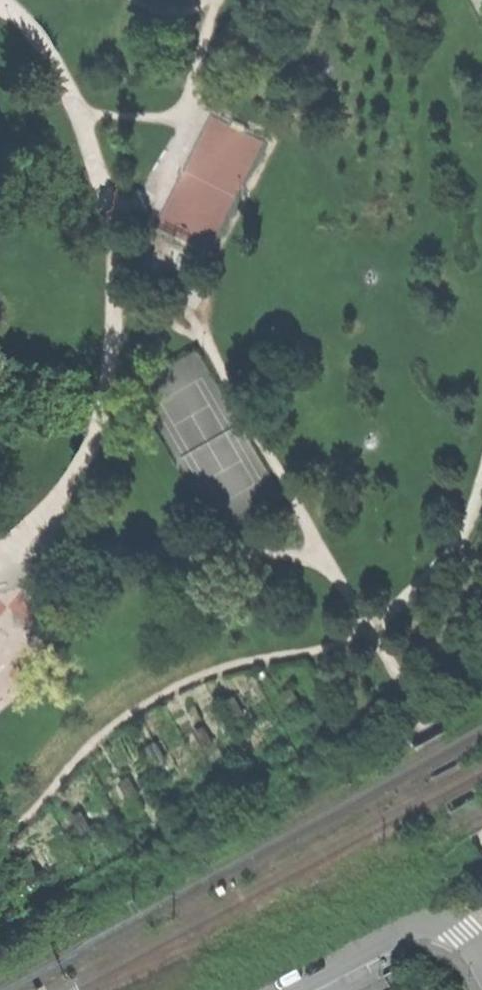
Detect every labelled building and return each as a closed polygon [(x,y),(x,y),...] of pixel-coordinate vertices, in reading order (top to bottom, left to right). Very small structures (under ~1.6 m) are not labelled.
[(383,978),(389,989),(399,989),(400,977),(391,974),(383,978)]
